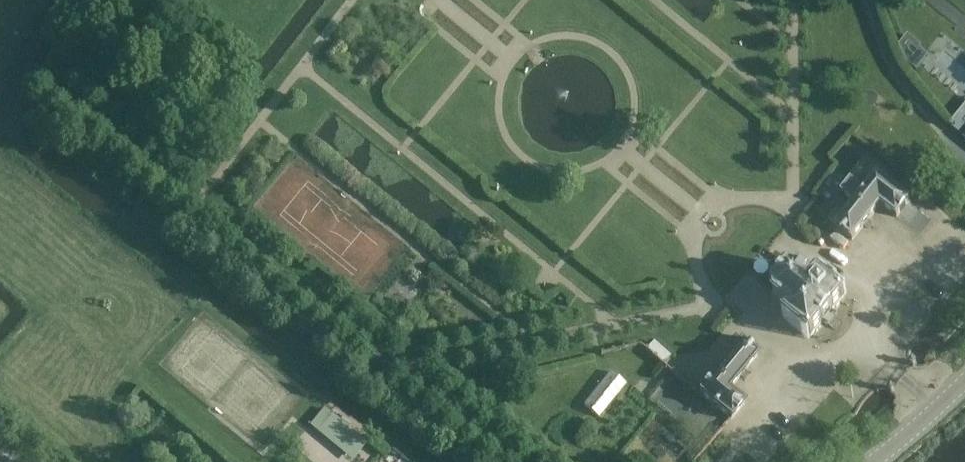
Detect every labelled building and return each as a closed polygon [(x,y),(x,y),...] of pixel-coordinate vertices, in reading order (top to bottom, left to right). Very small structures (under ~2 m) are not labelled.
[(908,34),(899,45),(904,62),(916,71),(929,56),(920,48),(922,46),(908,34)] [(864,191),(851,180),(841,193),(854,203),(843,217),(836,211),(828,221),(852,240),(880,205),(897,218),(910,201),(877,175),(864,191)] [(818,275),(815,278),(813,281),(798,268),(788,269),(773,287),(774,297),(790,309),(785,315),(811,337),(813,334),(813,333),(822,323),(833,310),(841,299),(842,299),(844,296),(818,275)] [(732,352),(699,393),(731,420),(744,403),(729,390),(757,355),(734,336),(725,347),(732,352)] [(646,351),(663,366),(671,356),(654,342),(646,351)] [(600,415),(628,382),(613,369),(584,402),(600,415)] [(667,374),(655,397),(683,412),(695,389),(667,374)] [(309,426),(352,461),(368,442),(325,407),(309,426)]
